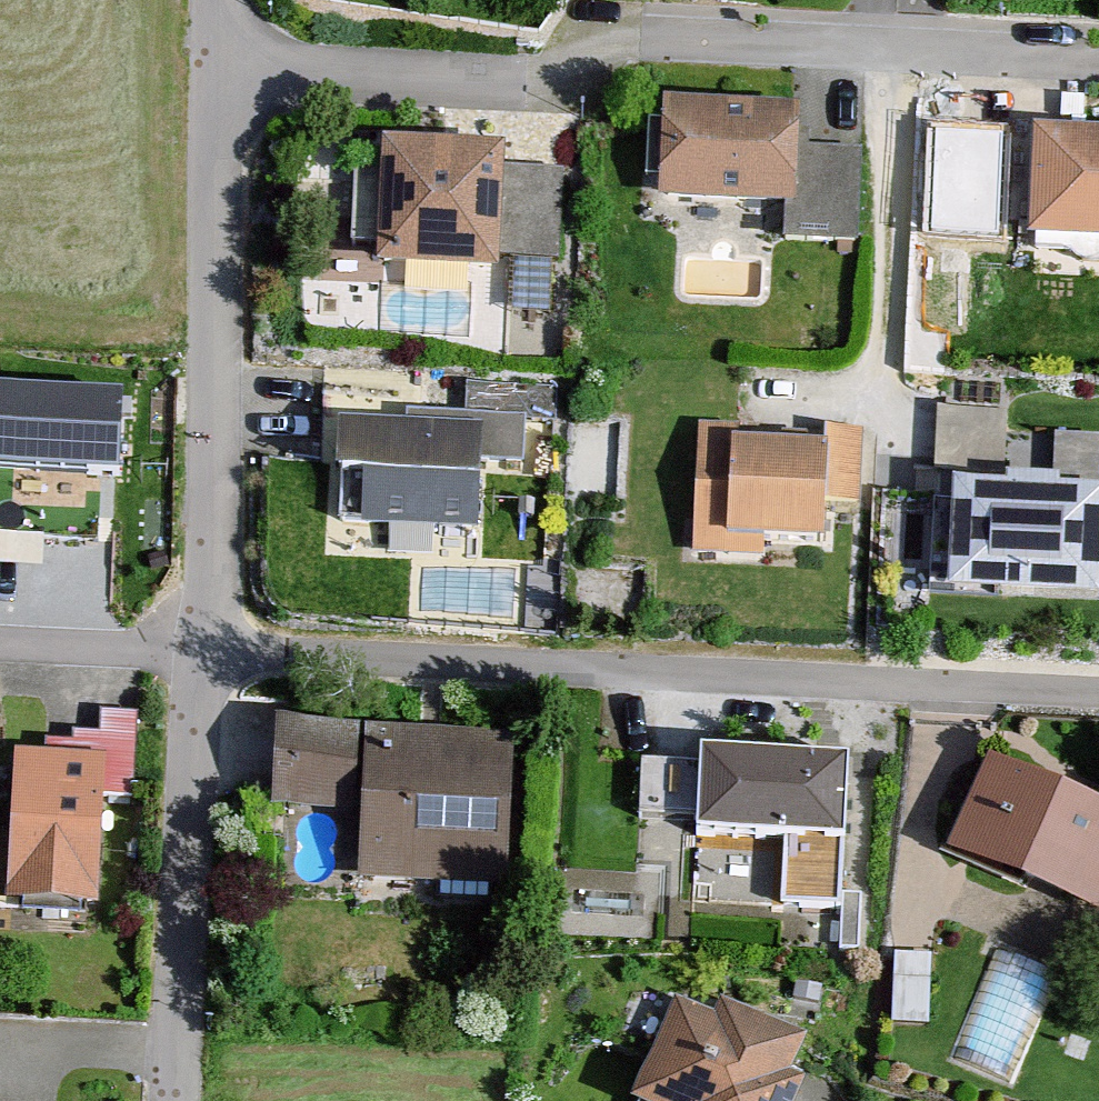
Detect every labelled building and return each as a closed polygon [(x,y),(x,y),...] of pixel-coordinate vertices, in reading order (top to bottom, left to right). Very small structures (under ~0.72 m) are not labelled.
[(813,127),(668,129),(669,218),(789,217),(789,238),(857,237),(856,165),(813,165),(813,127)] [(524,137),(383,132),(378,274),(520,278),(524,137)] [(997,143),(923,141),(921,225),(994,227),(997,143)] [(1028,143),(1024,251),(1098,254),(1098,145),(1028,143)] [(0,381),(0,458),(115,464),(119,387),(0,381)] [(490,442),(345,433),(338,533),(484,542),(490,442)] [(862,435),(825,434),(696,433),(694,571),(836,573),(836,500),(861,500),(862,435)] [(953,471),(948,579),(1098,586),(1098,478),(953,471)] [(512,724),(277,714),(273,799),(364,803),(361,872),(506,879),(512,724)] [(23,754),(22,765),(14,921),(104,925),(111,800),(129,801),(132,727),(95,725),(93,758),(23,754)] [(848,749),(699,741),(695,822),(786,827),(782,896),(840,899),(848,749)] [(992,766),(952,864),(1098,924),(1098,809),(992,766)] [(686,1004),(650,1100),(809,1100),(826,1055),(686,1004)]
